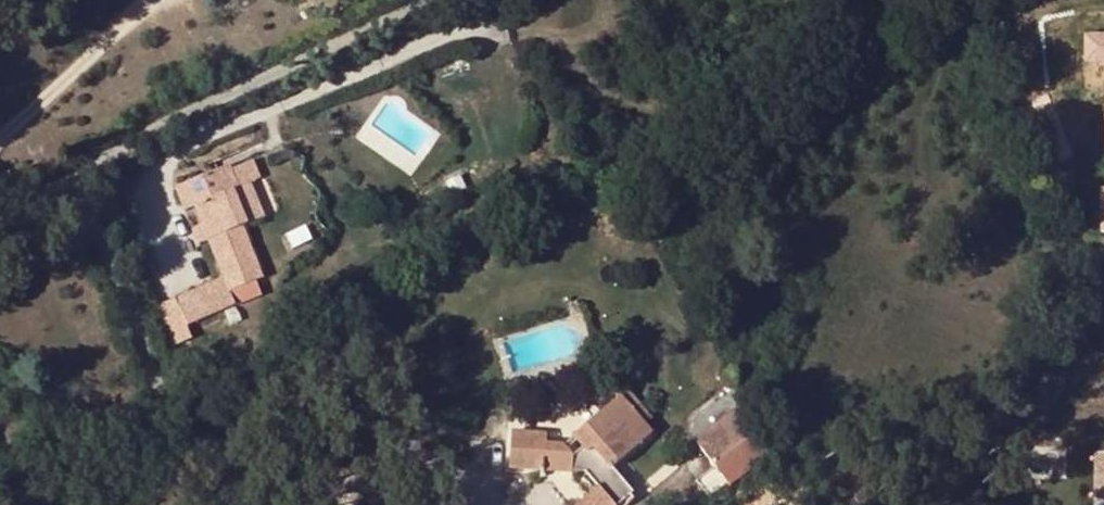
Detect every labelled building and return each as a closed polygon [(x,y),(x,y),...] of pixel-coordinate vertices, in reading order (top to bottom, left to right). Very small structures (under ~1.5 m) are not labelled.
[(1086,38),(1086,62),(1103,62),(1103,38),(1086,38)] [(226,165),(188,181),(195,201),(188,204),(197,224),(203,241),(218,277),(170,296),(181,324),(230,304),(224,291),(258,278),(238,227),(243,225),(230,190),(235,188),(226,165)] [(195,201),(188,181),(173,187),(181,206),(188,204),(195,201)] [(243,185),(235,188),(230,190),(243,225),(257,219),(243,185)] [(203,241),(197,224),(189,228),(195,244),(203,241)] [(550,471),(566,472),(588,496),(578,504),(576,504),(618,504),(634,491),(614,467),(651,435),(619,398),(574,436),(584,448),(573,456),(563,446),(545,445),(545,436),(511,433),(509,468),(550,471)] [(727,404),(690,435),(711,459),(748,427),(727,404)] [(748,427),(711,459),(729,478),(767,444),(751,425),(748,427)] [(1,451),(9,438),(0,433),(0,451),(1,451)] [(574,436),(563,446),(573,456),(584,448),(574,436)] [(566,472),(550,471),(578,504),(588,496),(566,472)]
